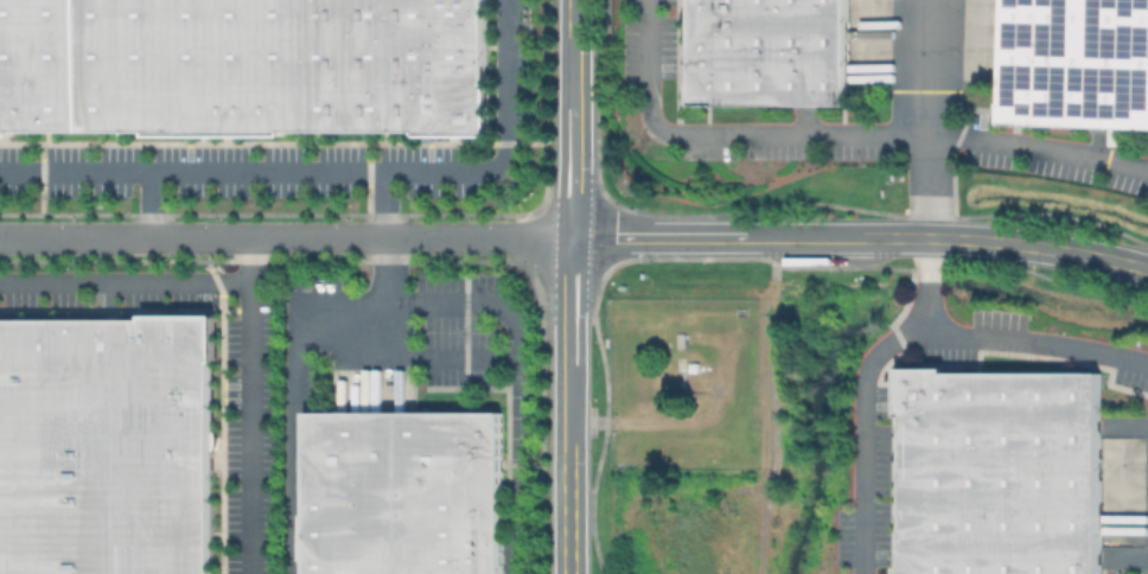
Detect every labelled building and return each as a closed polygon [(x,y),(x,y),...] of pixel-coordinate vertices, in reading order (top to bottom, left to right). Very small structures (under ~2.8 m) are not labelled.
[(481,132),(481,0),(0,0),(0,131),(481,132)] [(694,106),(695,0),(848,0),(848,107),(694,106)] [(1004,125),(1009,0),(1147,0),(1147,129),(1004,125)] [(210,320),(210,573),(0,573),(0,320),(210,320)] [(1103,470),(1102,573),(905,573),(906,416),(903,416),(903,374),(1104,375),(1103,470)] [(504,415),(503,573),(314,573),(314,412),(315,412),(315,414),(504,415)]
